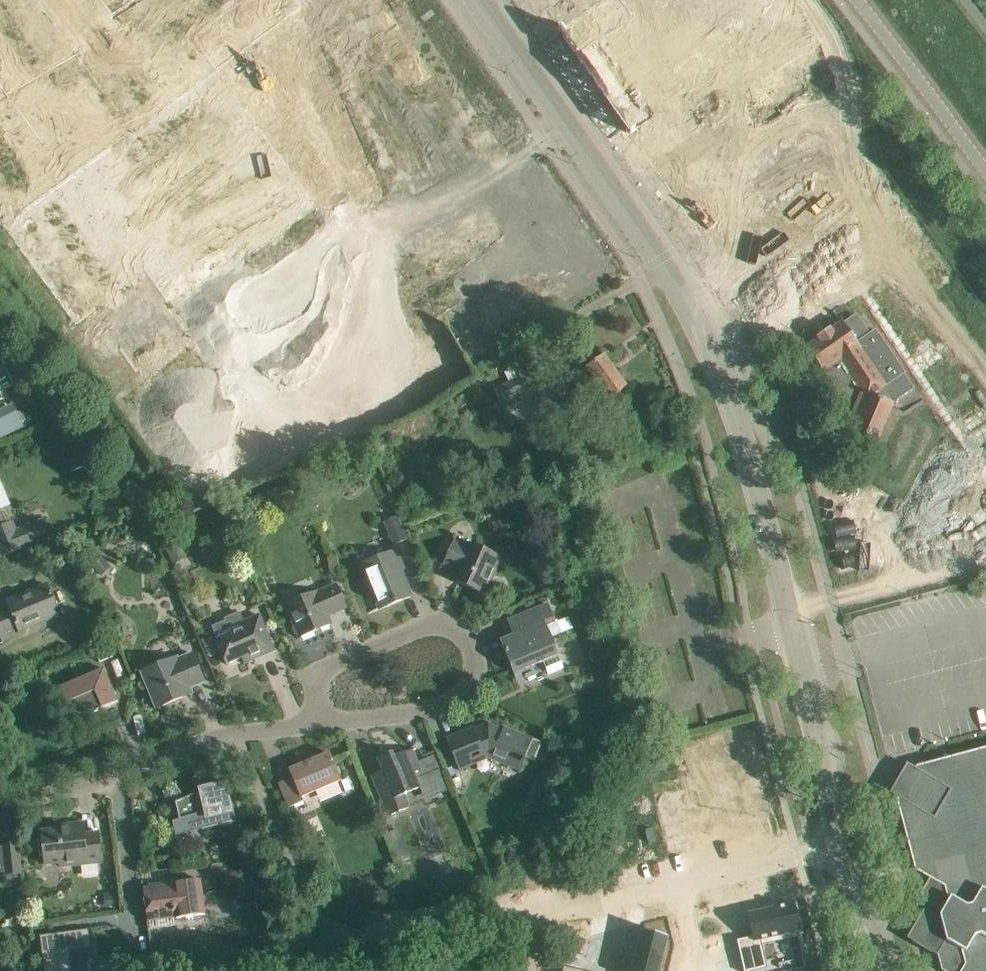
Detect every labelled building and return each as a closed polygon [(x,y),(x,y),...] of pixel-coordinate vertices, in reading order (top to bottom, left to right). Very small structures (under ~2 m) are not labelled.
[(866,335),(865,334),(854,317),(844,324),(843,323),(832,330),(831,329),(817,338),(818,339),(807,347),(824,372),(823,372),(853,416),(848,428),(877,440),(891,404),(914,388),(876,329),(866,335)] [(102,375),(131,361),(122,342),(93,356),(102,375)] [(494,388),(501,404),(547,385),(535,359),(539,357),(534,347),(510,357),(514,366),(504,371),(509,382),(494,388)] [(598,407),(611,398),(627,386),(605,355),(587,368),(572,379),(579,388),(583,386),(598,407)] [(23,429),(15,404),(0,409),(0,436),(23,429)] [(6,525),(0,511),(0,549),(3,556),(52,536),(45,519),(17,531),(13,522),(6,525)] [(394,545),(407,539),(398,517),(384,522),(394,545)] [(177,536),(163,542),(173,565),(187,559),(177,536)] [(485,595),(493,576),(501,558),(467,543),(466,545),(455,540),(452,546),(444,564),(455,569),(451,579),(485,595)] [(363,564),(373,588),(380,607),(369,611),(370,613),(410,596),(400,570),(404,568),(397,551),(363,564)] [(55,603),(47,585),(7,602),(11,611),(0,616),(0,644),(10,640),(6,631),(18,626),(20,631),(60,614),(55,603)] [(347,608),(339,589),(338,586),(320,593),(319,592),(286,606),(300,638),(332,624),(327,614),(333,611),(334,613),(347,608)] [(532,624),(513,632),(515,637),(501,642),(516,679),(518,678),(514,671),(529,665),(532,666),(544,661),(547,668),(562,662),(546,625),(556,621),(549,604),(528,613),(532,624)] [(225,619),(231,634),(216,640),(227,664),(243,657),(245,663),(275,650),(260,615),(244,622),(240,612),(225,619)] [(205,682),(197,664),(192,653),(179,659),(178,656),(142,672),(157,708),(193,693),(190,688),(205,682)] [(118,702),(111,683),(103,665),(59,684),(67,704),(69,707),(72,710),(75,712),(79,714),(83,715),(87,714),(90,713),(118,702)] [(473,728),(446,739),(459,770),(489,758),(521,770),(526,758),(535,761),(542,743),(533,739),(504,727),(503,730),(489,725),(484,727),(485,729),(476,733),(473,728)] [(391,789),(380,794),(389,816),(409,807),(404,794),(420,788),(417,780),(440,770),(434,755),(418,763),(413,751),(417,749),(416,749),(394,758),(392,754),(379,759),(391,789)] [(918,769),(916,772),(908,767),(894,792),(902,797),(900,801),(918,868),(947,885),(951,902),(946,911),(954,942),(964,948),(968,965),(964,970),(985,970),(985,751),(918,769)] [(342,780),(338,771),(330,753),(289,770),(292,778),(278,783),(289,808),(304,802),(302,797),(342,780)] [(236,821),(231,801),(227,782),(203,792),(204,795),(175,802),(182,826),(201,822),(203,829),(217,826),(236,821)] [(102,862),(101,852),(99,832),(84,833),(83,823),(56,826),(56,829),(42,831),(45,865),(60,863),(60,867),(102,862)] [(4,872),(5,876),(8,876),(8,879),(22,877),(18,844),(2,846),(0,847),(0,873),(4,872)] [(485,850),(483,855),(485,859),(490,861),(494,859),(495,854),(493,850),(489,848),(485,850)] [(176,919),(185,918),(205,915),(200,880),(181,882),(172,884),(172,885),(145,889),(145,891),(147,909),(148,921),(176,917),(176,919)] [(740,952),(744,970),(757,970),(769,969),(763,944),(763,940),(798,933),(802,932),(795,903),(780,906),(779,907),(779,909),(779,910),(765,913),(765,910),(748,914),(753,937),(744,939),(742,940),(742,942),(744,951),(740,952)] [(41,936),(46,970),(72,970),(69,951),(91,948),(89,930),(41,936)] [(632,970),(660,970),(668,937),(642,931),(632,970)]
